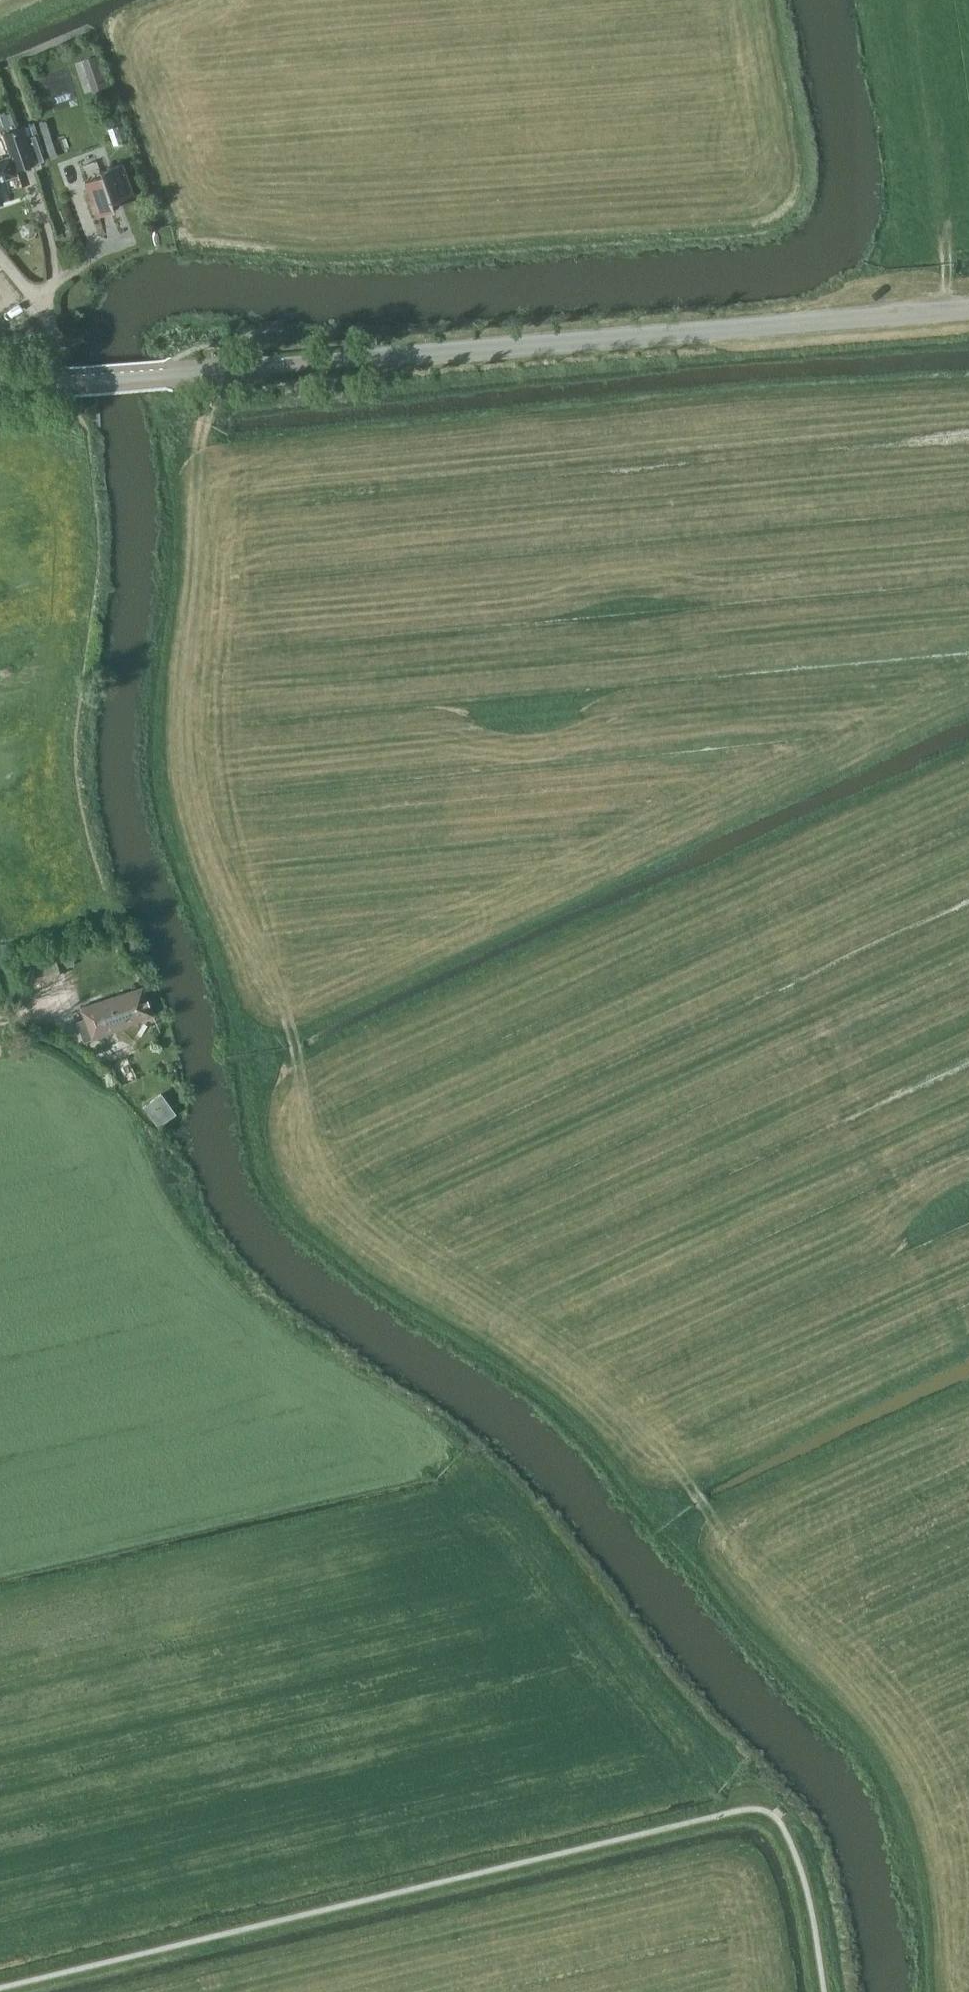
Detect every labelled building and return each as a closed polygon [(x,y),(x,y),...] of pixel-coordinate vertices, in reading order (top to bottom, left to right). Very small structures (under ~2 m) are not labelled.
[(93,74),(103,71),(97,55),(88,58),(93,74)] [(18,175),(16,171),(35,164),(22,126),(2,133),(9,155),(0,159),(0,181),(18,175)] [(96,213),(113,207),(110,200),(132,192),(121,161),(99,169),(100,173),(83,179),(90,197),(88,198),(92,210),(94,209),(96,213)] [(32,984),(61,975),(59,969),(74,964),(69,948),(54,953),(54,951),(25,959),(32,984)] [(92,1037),(150,1015),(141,988),(82,1008),(92,1037)] [(161,1094),(145,1106),(155,1119),(171,1108),(161,1094)]
